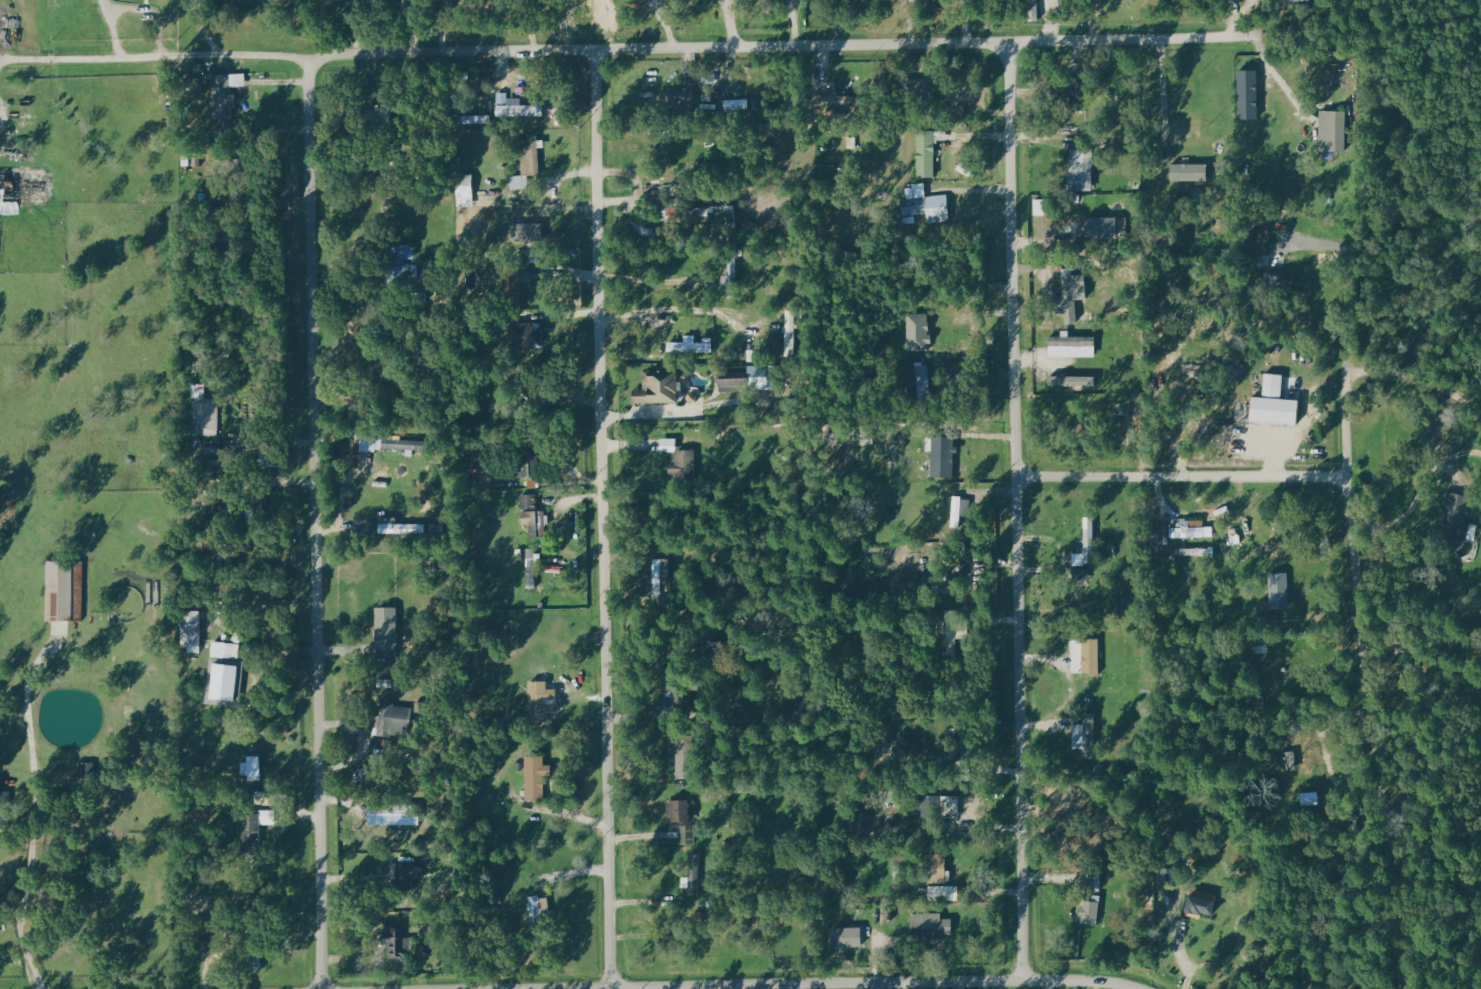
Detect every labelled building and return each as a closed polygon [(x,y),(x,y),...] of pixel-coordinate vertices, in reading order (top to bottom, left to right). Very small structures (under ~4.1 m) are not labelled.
[(1038,21),(1038,0),(1028,0),(1028,21),(1038,21)] [(244,87),(244,74),(211,75),(211,90),(209,90),(210,106),(232,106),(232,88),(244,87)] [(1260,74),(1250,74),(1250,92),(1260,92),(1260,74)] [(668,107),(694,108),(694,92),(669,91),(668,107)] [(747,100),(723,100),(724,110),(747,110),(747,100)] [(543,105),(495,106),(495,117),(544,116),(543,105)] [(1345,112),(1319,111),(1318,152),(1344,152),(1345,112)] [(456,116),(456,124),(488,123),(488,116),(456,116)] [(934,177),(932,131),(915,131),(916,178),(934,177)] [(538,176),(536,135),(526,135),(526,140),(514,141),(515,160),(519,159),(520,176),(508,177),(509,189),(527,188),(527,177),(538,176)] [(1067,191),(1091,192),(1092,150),(1068,149),(1067,191)] [(1168,182),(1206,182),(1205,164),(1168,165),(1168,182)] [(0,173),(0,198),(57,198),(57,174),(0,173)] [(471,207),(471,174),(454,175),(455,207),(471,207)] [(946,195),(925,197),(923,184),(904,186),(906,202),(899,202),(900,216),(926,214),(927,223),(949,221),(946,195)] [(725,227),(735,227),(735,205),(724,206),(725,227)] [(709,208),(693,208),(693,219),(710,219),(709,208)] [(510,222),(509,239),(540,239),(541,224),(510,222)] [(1248,223),(1248,237),(1267,236),(1266,223),(1248,223)] [(414,259),(414,245),(385,244),(385,270),(405,270),(405,259),(414,259)] [(529,269),(502,270),(502,287),(508,287),(509,299),(519,299),(518,282),(529,282),(529,269)] [(1289,270),(1266,269),(1265,287),(1289,288),(1289,270)] [(1064,323),(1076,322),(1075,299),(1081,299),(1081,287),(1075,287),(1074,275),(1061,276),(1061,296),(1053,296),(1053,314),(1064,314),(1064,323)] [(784,356),(794,356),(794,310),(783,310),(784,356)] [(535,323),(509,322),(509,348),(534,349),(535,323)] [(666,342),(666,353),(711,352),(710,342),(693,342),(693,335),(682,335),(682,342),(666,342)] [(1094,356),(1093,336),(1047,337),(1048,357),(1094,356)] [(1181,374),(1202,374),(1201,364),(1180,365),(1181,374)] [(674,402),(674,384),(685,384),(684,369),(671,369),(671,366),(643,368),(644,388),(630,389),(631,403),(674,402)] [(763,385),(765,368),(748,366),(746,383),(763,385)] [(1249,396),(1248,421),(1296,424),(1297,400),(1281,399),(1283,374),(1263,373),(1261,397),(1249,396)] [(1047,385),(1092,386),(1092,376),(1047,375),(1047,385)] [(191,435),(217,436),(218,400),(203,399),(203,389),(192,389),(191,435)] [(419,440),(375,438),(375,448),(419,449),(419,440)] [(675,438),(658,438),(659,452),(674,451),(674,476),(695,476),(694,449),(675,450),(675,438)] [(536,494),(519,494),(520,525),(528,524),(528,538),(545,538),(544,510),(537,510),(536,494)] [(962,526),(963,497),(951,496),(950,525),(962,526)] [(378,534),(414,533),(414,524),(390,524),(390,517),(377,517),(378,534)] [(1071,565),(1094,564),(1093,517),(1082,517),(1083,553),(1071,553),(1071,565)] [(1212,537),(1212,527),(1194,527),(1194,519),(1171,520),(1171,526),(1150,526),(1150,550),(1172,550),(1172,538),(1212,537)] [(1174,547),(1174,557),(1213,558),(1213,549),(1174,547)] [(525,588),(536,588),(536,567),(540,567),(540,549),(526,548),(525,588)] [(664,584),(669,584),(670,559),(653,558),(652,595),(664,595),(664,584)] [(43,620),(82,621),(84,561),(44,560),(43,620)] [(1088,569),(1070,570),(1071,582),(1089,581),(1088,569)] [(1287,572),(1268,573),(1269,609),(1288,608),(1287,572)] [(374,644),(397,644),(397,607),(374,607),(374,644)] [(201,650),(200,610),(180,611),(180,651),(201,650)] [(1076,638),(1075,655),(1081,655),(1080,674),(1099,675),(1100,639),(1076,638)] [(1252,654),(1270,653),(1269,640),(1251,641),(1252,654)] [(207,699),(232,701),(236,662),(235,662),(236,643),(211,641),(207,699)] [(527,681),(529,721),(546,721),(546,714),(554,714),(554,689),(545,689),(545,680),(527,681)] [(379,715),(373,715),(372,734),(405,736),(407,703),(394,702),(394,699),(380,698),(379,715)] [(1095,713),(1083,712),(1082,724),(1071,724),(1070,748),(1094,748),(1095,713)] [(1311,754),(1310,735),(1292,736),(1293,752),(1285,752),(1286,771),(1296,771),(1297,779),(1314,778),(1313,765),(1321,765),(1321,753),(1311,754)] [(522,800),(542,800),(544,756),(523,755),(522,800)] [(259,779),(258,756),(240,756),(241,780),(259,779)] [(13,828),(14,806),(6,806),(7,785),(0,785),(0,828),(13,828)] [(958,796),(940,796),(940,813),(957,813),(958,796)] [(668,800),(668,821),(693,821),(693,799),(668,800)] [(240,814),(240,843),(260,842),(259,813),(240,814)] [(694,845),(693,825),(678,825),(679,845),(694,845)] [(944,854),(922,855),(923,883),(945,883),(944,854)] [(928,886),(928,902),(958,901),(958,885),(928,886)] [(1182,910),(1208,917),(1212,901),(1186,894),(1182,910)] [(528,898),(530,918),(551,915),(549,895),(528,898)] [(1095,925),(1097,903),(1080,901),(1078,923),(1095,925)] [(941,913),(910,914),(911,938),(949,937),(949,919),(941,919),(941,913)] [(404,923),(383,923),(382,942),(386,943),(385,961),(403,962),(403,952),(413,953),(414,938),(403,937),(404,923)] [(261,967),(261,952),(249,952),(249,968),(261,967)]
